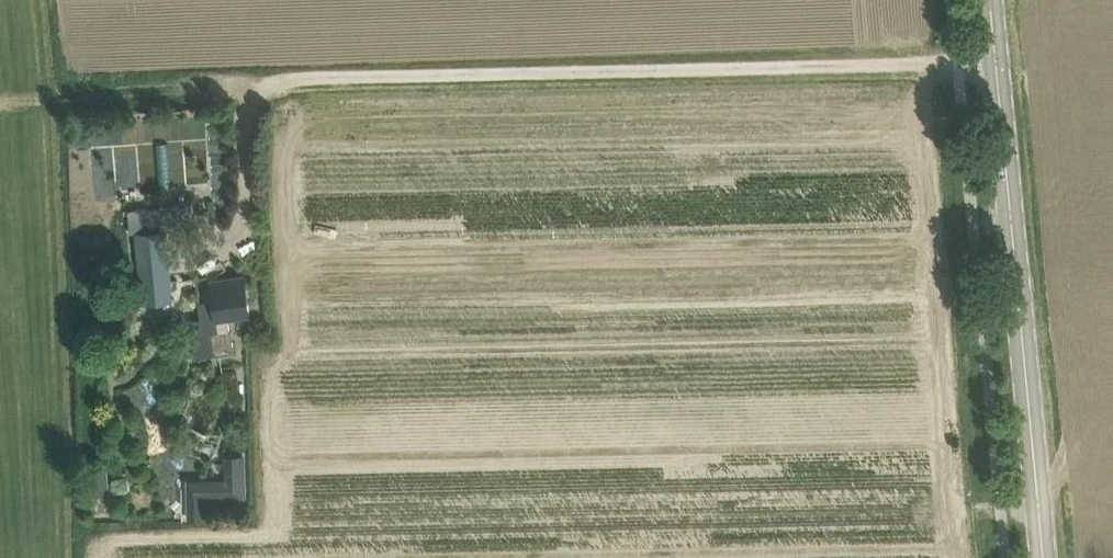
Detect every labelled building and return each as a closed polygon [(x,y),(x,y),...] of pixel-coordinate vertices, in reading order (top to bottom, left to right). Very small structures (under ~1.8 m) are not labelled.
[(131,232),(137,231),(165,228),(163,206),(129,209),(131,232)] [(151,263),(147,263),(139,264),(142,302),(172,300),(169,261),(161,262),(159,245),(150,246),(151,263)] [(211,280),(214,299),(199,301),(203,333),(213,331),(216,353),(235,350),(232,330),(230,330),(229,316),(250,312),(245,275),(228,277),(228,278),(211,280)] [(225,456),(226,478),(188,479),(189,517),(204,517),(204,497),(245,496),(244,455),(225,456)] [(109,485),(97,486),(97,497),(110,496),(109,485)]
